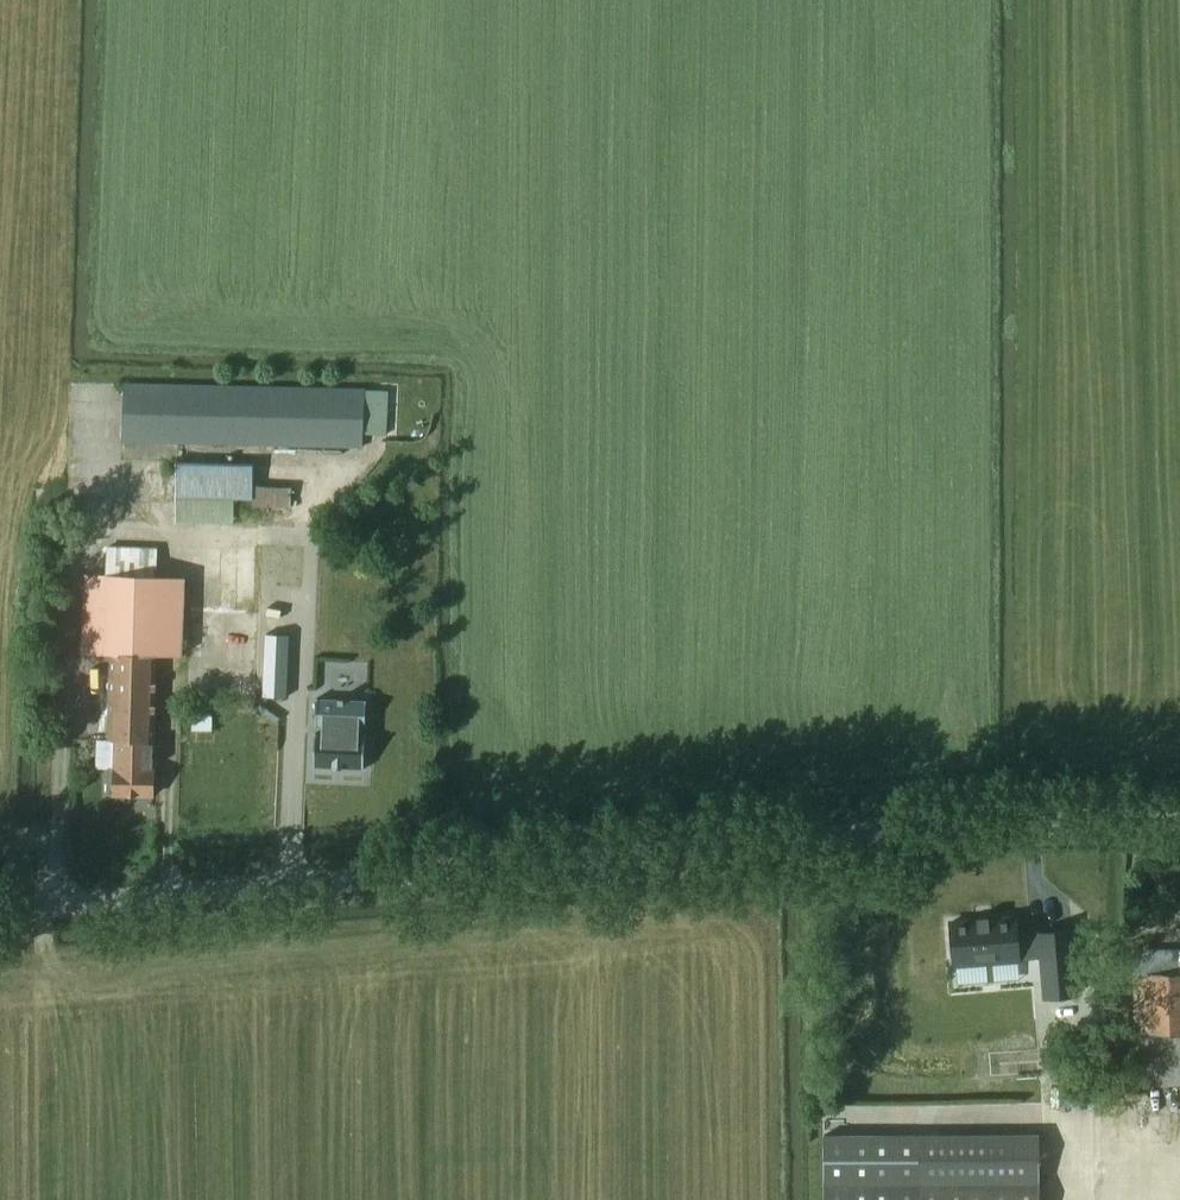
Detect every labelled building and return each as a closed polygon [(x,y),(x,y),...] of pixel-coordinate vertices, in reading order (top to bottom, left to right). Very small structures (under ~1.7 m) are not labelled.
[(125,383),(122,443),(363,449),(365,389),(125,383)] [(253,498),(255,464),(176,463),(175,520),(235,521),(235,498),(253,498)] [(257,506),(293,508),(294,486),(259,484),(257,506)] [(108,740),(115,740),(115,770),(109,769),(109,795),(153,796),(153,770),(151,770),(152,741),(156,741),(158,654),(183,656),(185,578),(157,577),(157,547),(109,544),(107,576),(84,575),(81,652),(109,653),(108,740)] [(264,696),(287,697),(288,673),(265,672),(264,696)] [(319,698),(317,698),(316,726),(317,726),(317,725),(323,725),(323,735),(317,734),(317,733),(316,733),(314,767),(315,767),(316,766),(334,767),(334,768),(339,769),(344,769),(344,767),(363,768),(363,769),(364,769),(366,735),(364,735),(364,736),(360,736),(360,727),(365,727),(364,728),(366,728),(367,700),(366,700),(365,701),(344,700),(345,698),(340,698),(340,700),(319,699),(319,698)] [(954,965),(1020,960),(1020,959),(1041,958),(1045,997),(1077,994),(1072,931),(1040,933),(1040,938),(1019,940),(1017,917),(990,919),(989,916),(978,917),(978,920),(951,922),(954,965)] [(1179,1084),(1179,948),(1131,949),(1134,1086),(1165,1085),(1179,1084)] [(1040,1185),(1039,1136),(919,1136),(824,1135),(824,1199),(1040,1199),(1040,1185)]
